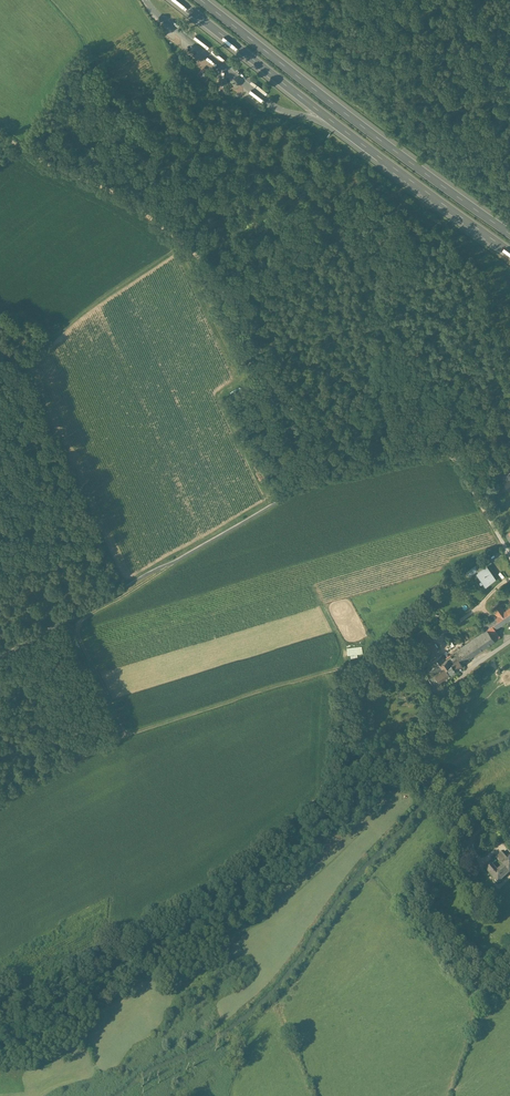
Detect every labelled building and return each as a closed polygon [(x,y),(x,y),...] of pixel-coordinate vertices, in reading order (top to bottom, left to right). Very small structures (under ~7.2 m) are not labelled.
[(188,36),(201,46),(203,43),(190,33),(188,36)] [(203,71),(199,76),(206,81),(210,77),(203,71)] [(481,562),(475,566),(479,571),(485,567),(481,562)] [(479,571),(478,572),(481,577),(480,577),(485,584),(493,579),(489,573),(490,572),(486,566),(485,567),(479,571)] [(499,602),(491,608),(497,616),(505,611),(499,602)] [(484,625),(486,628),(490,634),(495,630),(495,629),(509,618),(509,607),(505,611),(497,616),(484,625)] [(486,628),(454,651),(462,663),(494,640),(490,634),(486,628)] [(437,647),(426,632),(416,639),(427,655),(437,647)] [(454,651),(447,656),(447,657),(445,658),(434,666),(431,668),(434,673),(438,679),(462,663),(454,651)] [(443,655),(432,662),(434,666),(445,658),(443,655)] [(434,673),(428,677),(435,687),(441,683),(438,679),(434,673)] [(497,870),(490,862),(485,866),(498,881),(509,870),(509,857),(503,850),(501,852),(505,857),(504,858),(507,861),(506,862),(497,870)] [(501,852),(497,855),(502,861),(504,860),(506,862),(507,861),(504,858),(505,857),(501,852)]
